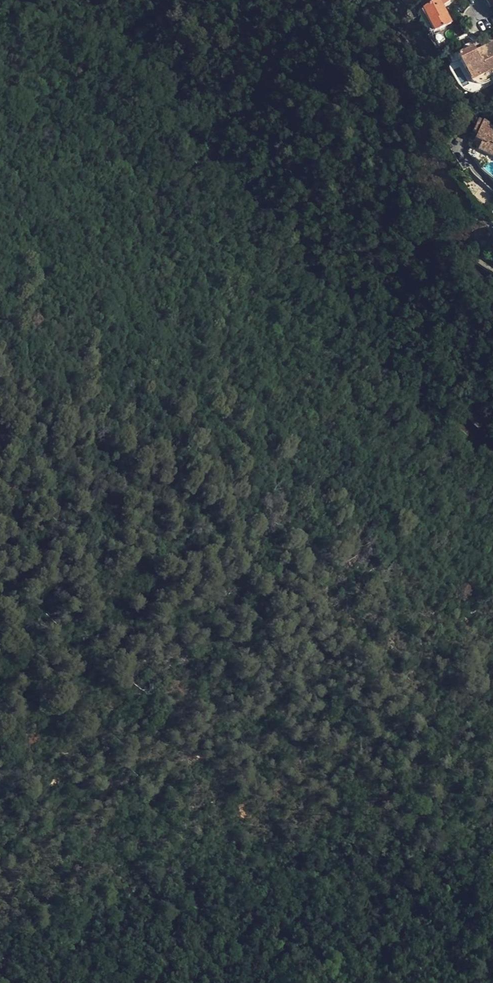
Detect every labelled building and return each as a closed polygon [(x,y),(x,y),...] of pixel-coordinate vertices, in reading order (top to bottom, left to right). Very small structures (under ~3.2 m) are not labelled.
[(420,11),(432,33),(449,25),(440,8),(450,0),(434,0),(420,11)] [(429,35),(432,33),(420,11),(417,13),(429,35)] [(438,50),(448,44),(440,33),(430,38),(438,50)] [(479,50),(481,53),(477,56),(475,52),(472,47),(456,55),(470,81),(492,69),(492,42),(479,50)] [(479,118),(473,132),(477,134),(474,140),(481,142),(477,151),(492,158),(492,136),(492,133),(492,123),(479,118)]
